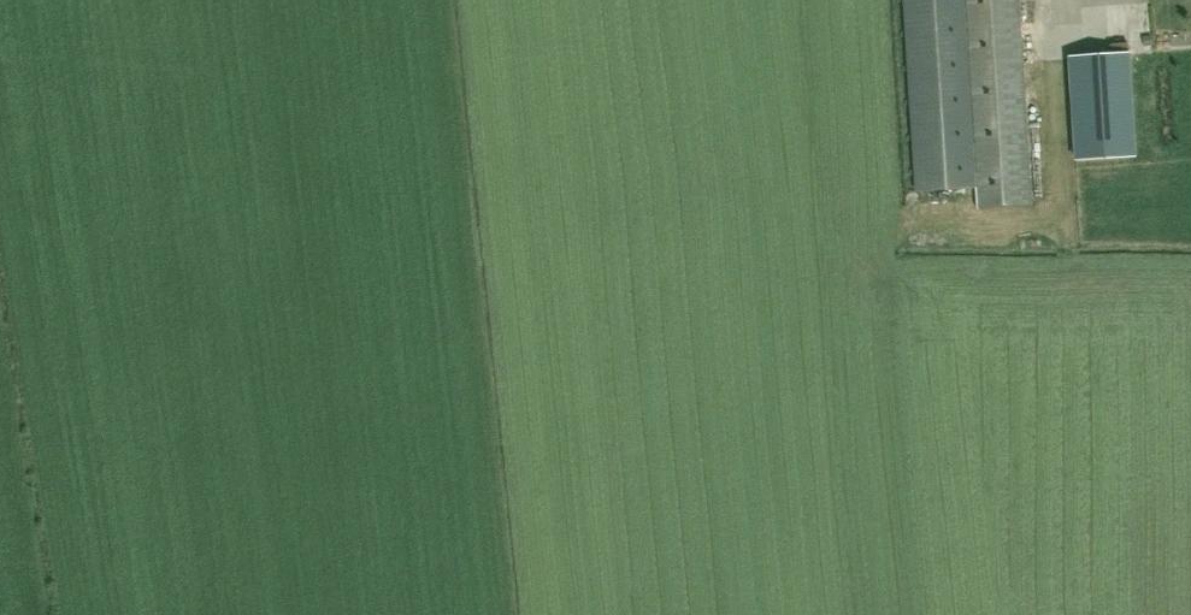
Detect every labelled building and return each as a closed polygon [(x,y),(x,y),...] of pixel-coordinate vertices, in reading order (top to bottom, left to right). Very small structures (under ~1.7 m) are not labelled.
[(1019,0),(905,0),(916,190),(976,187),(977,208),(1031,204),(1019,0)] [(1174,33),(1174,51),(1190,51),(1190,33),(1174,33)] [(1076,158),(1135,155),(1129,54),(1070,57),(1076,158)]
